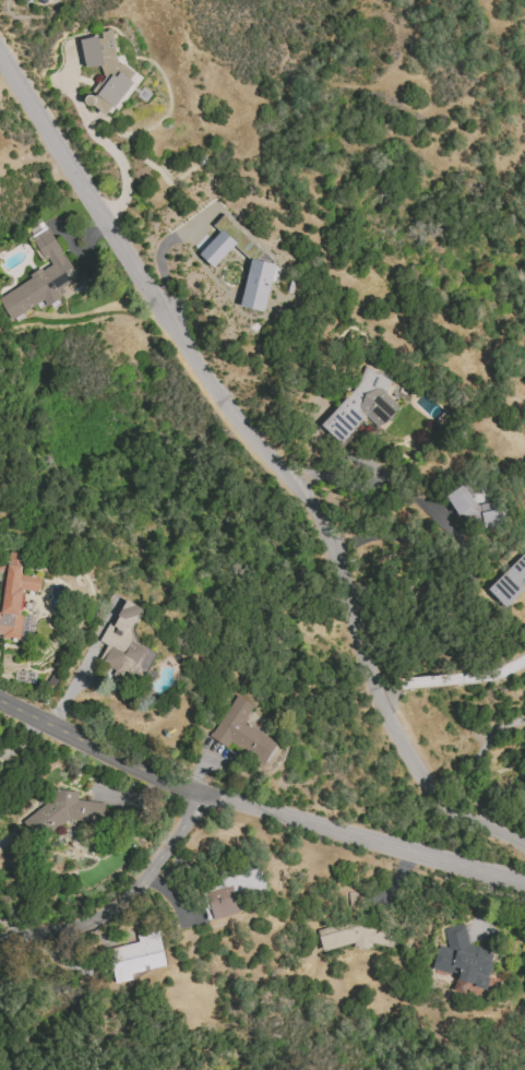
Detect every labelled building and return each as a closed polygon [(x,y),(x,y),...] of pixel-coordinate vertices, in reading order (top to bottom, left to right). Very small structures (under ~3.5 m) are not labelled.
[(80,40),(85,68),(101,65),(103,74),(94,96),(94,95),(85,97),(86,105),(108,113),(110,107),(120,111),(136,70),(118,63),(111,30),(102,32),(100,38),(96,36),(80,40)] [(45,301),(47,306),(61,299),(56,290),(77,279),(49,226),(32,235),(49,268),(0,294),(0,301),(10,319),(45,301)] [(266,312),(275,263),(250,259),(241,307),(266,312)] [(356,386),(323,423),(322,427),(341,444),(363,419),(369,420),(379,429),(400,406),(386,394),(392,376),(362,366),(356,386)] [(478,508),(463,485),(449,494),(477,537),(502,521),(489,501),(478,508)] [(505,607),(524,587),(524,552),(488,589),(505,607)] [(40,591),(40,575),(21,575),(21,553),(6,553),(6,562),(0,562),(0,631),(1,631),(1,639),(22,639),(22,615),(21,615),(21,591),(40,591)] [(99,660),(116,668),(114,674),(140,686),(155,652),(129,640),(143,608),(126,600),(114,624),(109,622),(100,642),(106,645),(99,660)] [(243,722),(253,706),(235,695),(210,738),(227,748),(229,743),(264,764),(277,742),(243,722)] [(105,804),(77,800),(78,792),(55,789),(53,798),(25,817),(24,826),(35,843),(69,820),(103,824),(105,804)] [(240,913),(235,898),(266,889),(259,866),(221,877),(224,888),(206,893),(213,920),(240,913)] [(317,931),(321,951),(355,944),(356,950),(393,943),(388,917),(317,931)] [(432,970),(458,976),(455,990),(455,991),(465,993),(467,985),(486,989),(493,962),(490,950),(469,945),(464,925),(443,929),(447,948),(438,945),(432,970)] [(138,943),(109,948),(115,984),(132,980),(131,973),(166,966),(158,929),(136,933),(138,943)]
